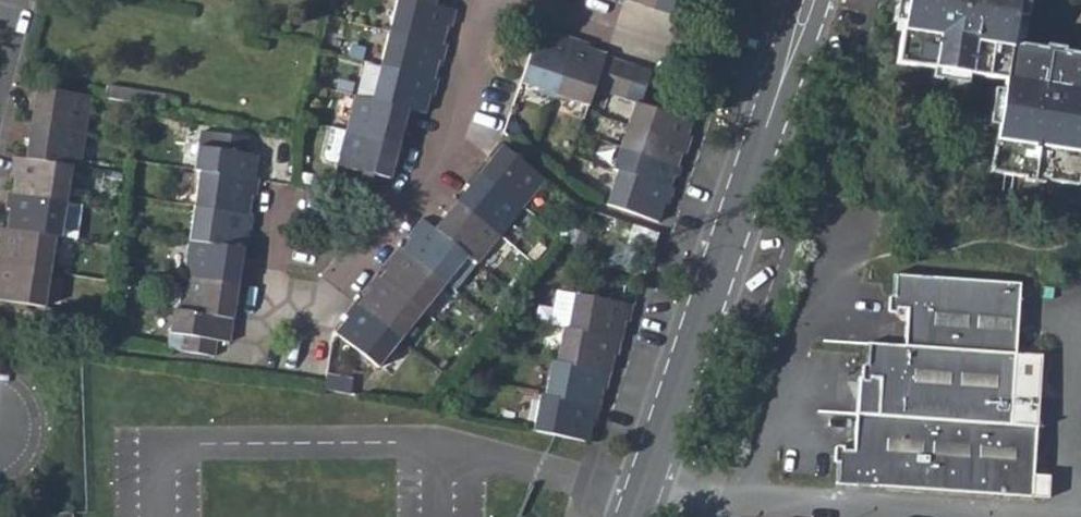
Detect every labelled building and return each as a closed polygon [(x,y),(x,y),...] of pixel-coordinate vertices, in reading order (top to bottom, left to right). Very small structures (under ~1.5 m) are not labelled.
[(386,32),(438,44),(443,24),(448,26),(452,9),(430,4),(413,0),(395,0),(386,32)] [(652,6),(667,11),(671,0),(654,0),(652,6)] [(895,62),(1004,80),(987,172),(1021,178),(1020,182),(1038,185),(1039,181),(1074,186),(1080,143),(1080,55),(1060,52),(1061,47),(1043,44),(1042,49),(1010,43),(1015,15),(1024,17),(1027,0),(906,0),(895,62)] [(386,32),(378,65),(430,77),(434,60),(439,61),(443,45),(438,44),(386,32)] [(535,33),(518,84),(551,95),(568,38),(553,33),(552,38),(535,33)] [(551,95),(547,108),(580,120),(591,87),(600,57),(601,53),(582,48),(584,43),(568,38),(551,95)] [(600,57),(591,87),(605,91),(614,61),(600,57)] [(614,61),(605,91),(621,97),(631,67),(614,61)] [(378,65),(370,100),(410,109),(422,112),(426,95),(431,96),(435,79),(430,77),(378,65)] [(631,67),(621,97),(633,101),(637,102),(647,72),(631,67)] [(105,84),(103,97),(160,106),(162,94),(105,84)] [(30,85),(27,104),(32,105),(30,121),(82,129),(88,95),(30,85)] [(352,96),(344,129),(397,141),(401,125),(406,126),(410,109),(370,100),(352,96)] [(633,101),(625,123),(683,142),(690,120),(637,102),(633,101)] [(25,121),(22,138),(27,138),(25,158),(70,164),(77,165),(82,129),(30,121),(25,121)] [(625,123),(618,145),(675,164),(683,142),(625,123)] [(328,126),(321,155),(324,160),(336,163),(344,129),(328,126)] [(336,163),(335,164),(388,176),(392,158),(397,159),(401,142),(397,141),(344,129),(336,163)] [(194,146),(191,170),(197,171),(252,178),(255,156),(241,153),(244,136),(210,132),(208,147),(194,146)] [(493,157),(480,173),(522,207),(545,179),(499,143),(489,155),(493,157)] [(618,145),(611,167),(616,169),(668,187),(675,164),(618,145)] [(11,155),(8,172),(13,173),(11,190),(65,198),(70,164),(25,158),(11,155)] [(616,169),(604,205),(656,222),(662,202),(666,204),(672,188),(668,187),(616,169)] [(197,171),(192,205),(246,213),(249,196),(253,196),(256,179),(252,178),(197,171)] [(469,185),(457,200),(500,235),(522,207),(480,173),(476,171),(466,183),(469,185)] [(7,190),(4,206),(9,207),(6,228),(54,235),(59,236),(65,198),(11,190),(7,190)] [(65,198),(59,236),(75,238),(81,201),(65,198)] [(446,213),(434,229),(465,255),(476,264),(500,235),(457,200),(454,198),(444,211),(446,213)] [(192,205),(187,240),(242,247),(244,231),(248,231),(251,214),(246,213),(192,205)] [(413,233),(401,248),(443,282),(465,255),(434,229),(420,218),(410,230),(413,233)] [(49,270),(54,235),(6,228),(0,228),(0,263),(49,270)] [(187,240),(182,274),(236,282),(238,266),(243,266),(246,248),(242,247),(187,240)] [(390,261),(378,276),(420,310),(443,282),(401,248),(398,245),(388,258),(390,261)] [(44,305),(49,270),(0,263),(0,298),(44,305)] [(367,290),(356,303),(398,338),(420,310),(378,276),(375,273),(364,287),(367,290)] [(182,274),(177,310),(231,318),(233,299),(238,299),(240,283),(236,282),(182,274)] [(838,453),(835,453),(834,477),(839,477),(838,499),(1052,509),(1053,486),(1037,485),(1041,399),(1013,398),(1017,289),(890,283),(889,305),(884,304),(883,321),(894,322),(894,317),(904,318),(902,354),(866,352),(864,374),(860,374),(854,458),(843,457),(843,454),(838,453)] [(555,289),(548,326),(559,328),(566,329),(573,293),(555,289)] [(573,293),(566,329),(618,340),(622,320),(626,321),(630,304),(573,293)] [(345,316),(333,331),(376,365),(398,338),(356,303),(353,300),(341,314),(345,316)] [(171,309),(168,334),(179,336),(178,350),(212,355),(214,341),(228,343),(231,318),(177,310),(171,309)] [(559,328),(553,362),(607,372),(611,355),(615,356),(618,340),(566,329),(559,328)] [(168,334),(166,349),(178,350),(179,336),(168,334)] [(548,361),(541,396),(595,406),(599,388),(604,390),(607,372),(553,362),(548,361)] [(537,395),(530,431),(584,442),(588,423),(592,424),(595,406),(541,396),(537,395)]
